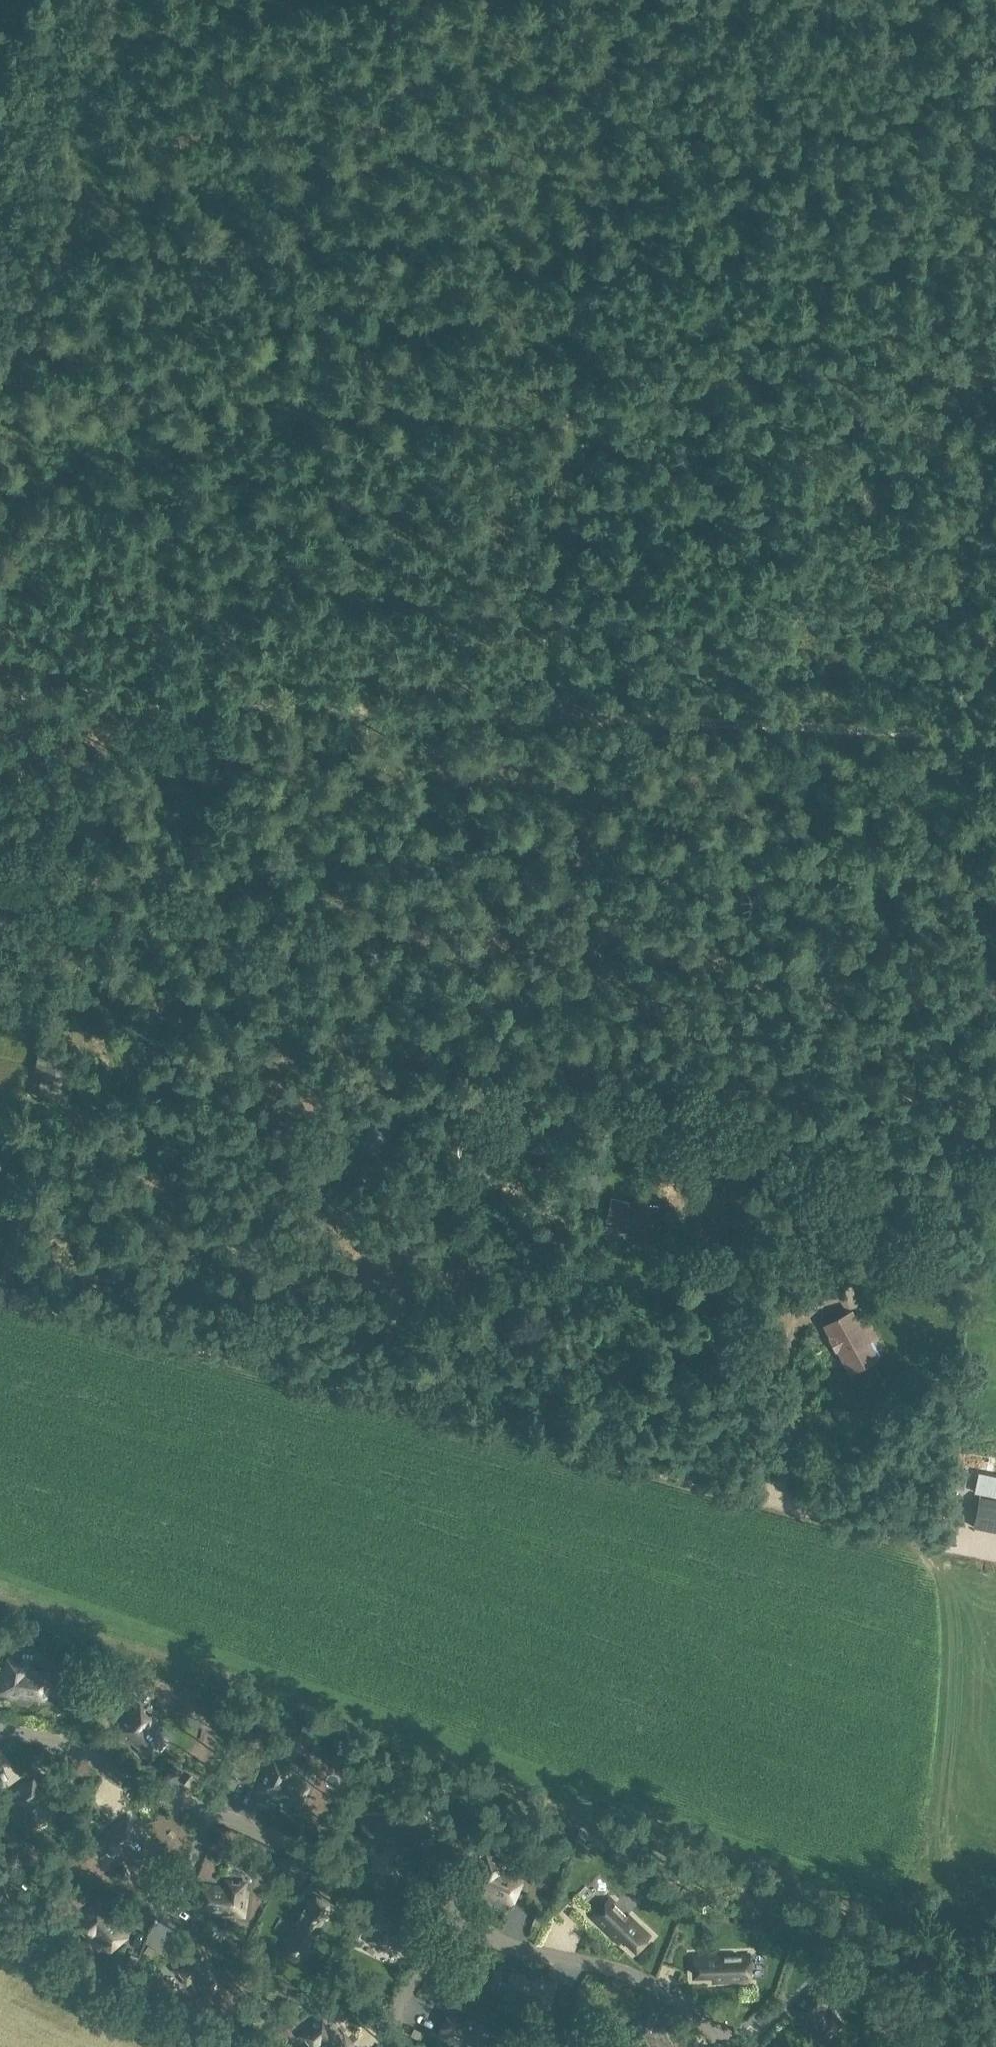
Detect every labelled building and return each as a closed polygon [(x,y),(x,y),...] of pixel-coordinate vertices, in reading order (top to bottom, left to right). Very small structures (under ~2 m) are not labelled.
[(78,1061),(70,1060),(45,1056),(43,1068),(51,1069),(48,1095),(74,1099),(76,1084),(78,1066),(79,1061),(78,1061)] [(639,1209),(610,1203),(606,1220),(634,1227),(633,1233),(649,1237),(657,1205),(640,1202),(639,1209)] [(815,1244),(813,1261),(827,1262),(829,1245),(815,1244)] [(880,1361),(853,1313),(824,1329),(851,1377),(880,1361)] [(995,1532),(995,1500),(979,1497),(973,1527),(995,1532)] [(4,1668),(1,1692),(45,1699),(48,1675),(25,1671),(27,1663),(8,1661),(7,1669),(4,1668)] [(133,1712),(117,1730),(150,1759),(166,1741),(149,1725),(154,1719),(140,1707),(135,1714),(133,1712)] [(268,1767),(258,1789),(299,1807),(308,1785),(287,1775),(291,1768),(274,1761),(271,1768),(268,1767)] [(190,1775),(184,1784),(191,1789),(198,1780),(190,1775)] [(230,1776),(226,1786),(234,1790),(239,1780),(230,1776)] [(25,1782),(5,1797),(31,1832),(51,1818),(37,1800),(44,1795),(33,1780),(27,1785),(25,1782)] [(87,1803),(94,1812),(101,1807),(94,1798),(87,1803)] [(110,1834),(103,1839),(114,1853),(120,1849),(134,1867),(153,1853),(127,1817),(108,1832),(110,1834)] [(418,1819),(363,1820),(363,1838),(381,1838),(382,1844),(418,1843),(418,1819)] [(584,1848),(575,1845),(572,1856),(581,1859),(584,1848)] [(416,1868),(415,1857),(406,1857),(407,1868),(416,1868)] [(481,1863),(471,1886),(512,1903),(522,1881),(501,1872),(504,1865),(487,1857),(484,1865),(481,1863)] [(203,1886),(200,1910),(243,1916),(247,1892),(244,1891),(245,1883),(227,1881),(226,1889),(203,1886)] [(306,1904),(285,1941),(306,1953),(327,1916),(327,1904),(316,1898),(306,1904)] [(609,1899),(592,1916),(619,1942),(623,1937),(636,1950),(649,1936),(609,1899)] [(82,1920),(76,1925),(88,1939),(94,1934),(109,1951),(127,1935),(98,1902),(80,1918),(82,1920)] [(373,1933),(370,1940),(386,1948),(390,1941),(410,1951),(421,1929),(381,1909),(370,1931),(373,1933)] [(231,1943),(227,1951),(237,1956),(241,1949),(231,1943)] [(148,1945),(143,1953),(153,1959),(157,1951),(148,1945)] [(181,1963),(175,1968),(186,1982),(192,1977),(207,1994),(226,1978),(197,1945),(179,1961),(181,1963)] [(749,1955),(694,1957),(695,1975),(713,1974),(713,1981),(750,1980),(749,1955)] [(809,1992),(792,2008),(822,2040),(840,2024),(824,2007),(830,2001),(817,1988),(811,1994),(809,1992)] [(559,1994),(557,2003),(567,2005),(569,1997),(559,1994)] [(301,2035),(311,2046),(315,2046),(319,2044),(322,2046),(350,2046),(352,2045),(323,2012),(305,2028),(307,2030),(301,2035)] [(439,2033),(470,2046),(493,2046),(499,2034),(466,2018),(463,2024),(447,2016),(439,2033)]
